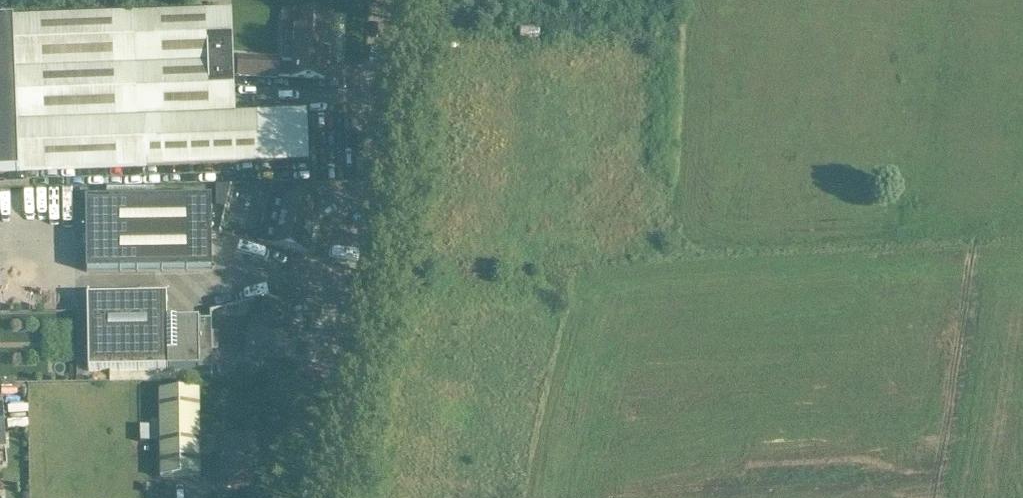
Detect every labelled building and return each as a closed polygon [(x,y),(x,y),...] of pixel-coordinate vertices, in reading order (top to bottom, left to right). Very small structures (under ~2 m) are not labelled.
[(235,113),(232,10),(0,18),(0,171),(289,161),(309,160),(307,111),(287,111),(235,113)] [(283,12),(282,28),(296,29),(293,77),(324,79),(325,63),(330,63),(330,60),(334,59),(334,50),(331,48),(333,15),(313,13),(297,13),(283,12)] [(521,38),(538,37),(537,26),(520,27),(521,38)] [(277,77),(278,59),(240,57),(239,75),(277,77)] [(60,191),(33,190),(32,214),(59,215),(60,191)] [(212,270),(212,197),(86,199),(87,271),(212,270)] [(285,197),(274,244),(288,248),(308,252),(312,235),(310,235),(313,225),(315,225),(317,224),(320,212),(318,210),(319,205),(285,197)] [(88,297),(89,370),(211,368),(211,319),(168,319),(167,295),(88,297)] [(291,304),(271,299),(265,298),(260,320),(254,319),(245,353),(263,358),(263,354),(282,359),(287,339),(282,338),(291,304)] [(217,453),(217,436),(200,436),(199,390),(159,391),(161,477),(200,476),(200,454),(217,453)] [(27,420),(8,421),(9,429),(28,428),(27,420)] [(140,441),(152,441),(152,425),(140,425),(140,441)] [(217,436),(217,453),(217,486),(252,486),(251,453),(255,453),(255,434),(217,435),(217,436)]
